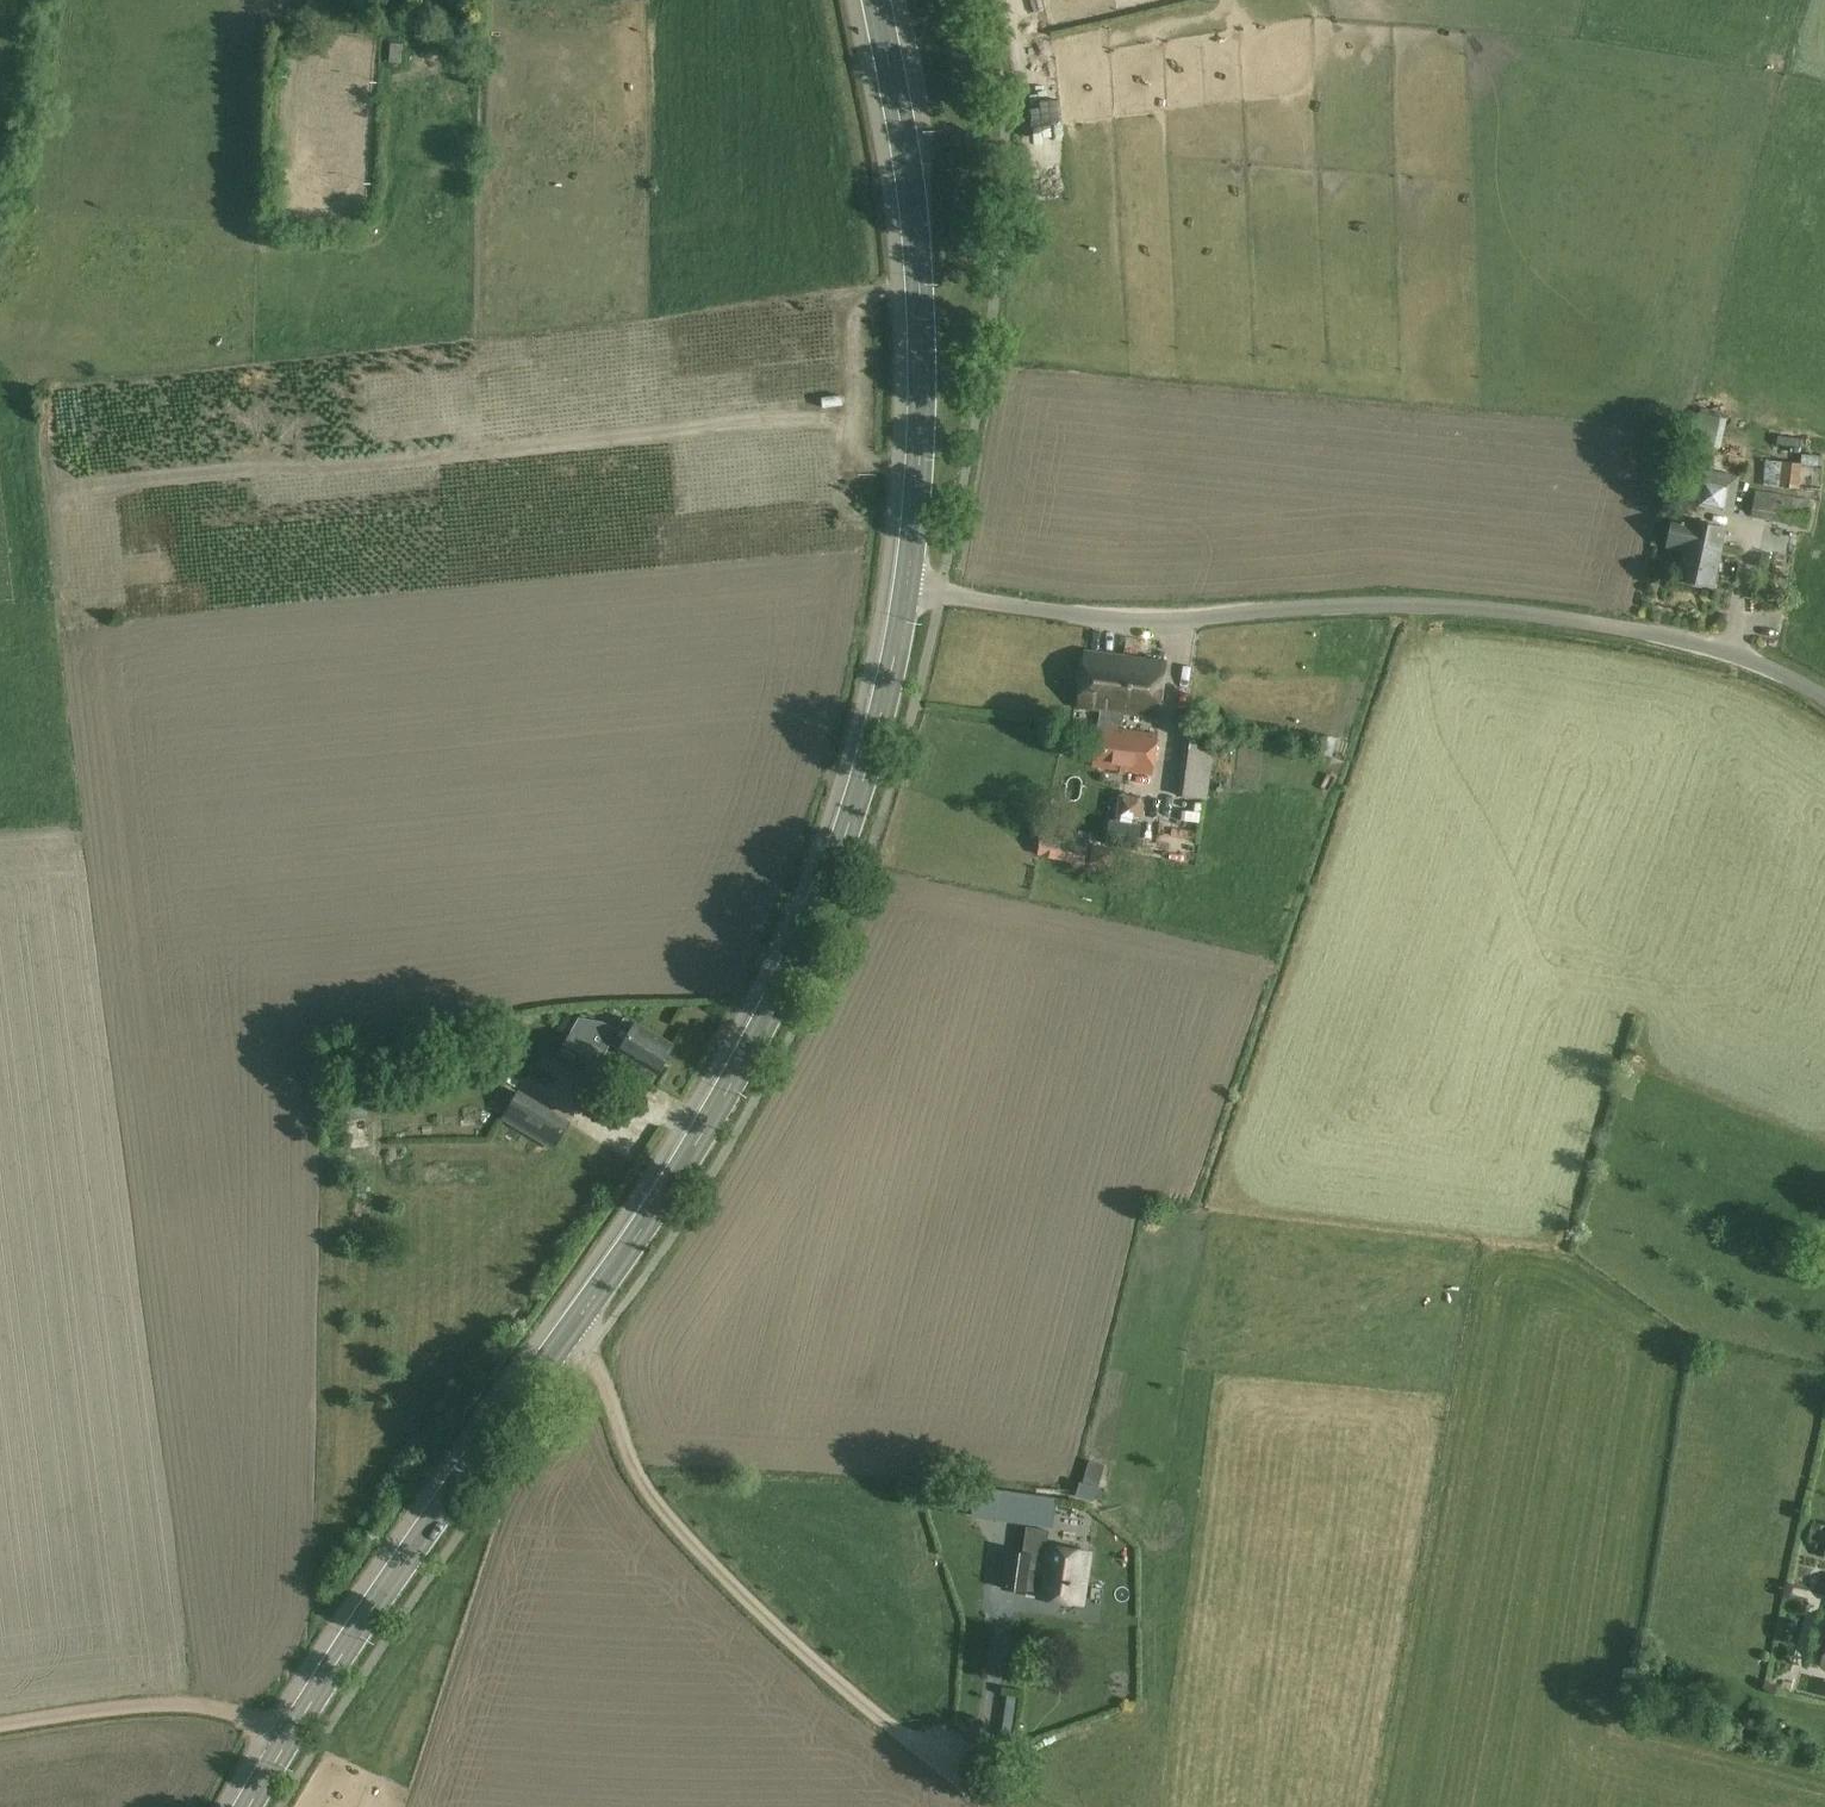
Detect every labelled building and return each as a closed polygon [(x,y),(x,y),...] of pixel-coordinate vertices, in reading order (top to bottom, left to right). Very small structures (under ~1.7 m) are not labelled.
[(1720,449),(1727,419),(1698,412),(1692,443),(1720,449)] [(1800,488),(1802,464),(1765,461),(1765,463),(1758,463),(1756,480),(1764,480),(1764,485),(1800,488)] [(1695,468),(1688,502),(1734,510),(1741,476),(1695,468)] [(1813,500),(1757,490),(1752,518),(1808,528),(1813,500)] [(1686,549),(1680,578),(1713,585),(1725,528),(1693,519),(1691,524),(1674,520),(1669,544),(1686,549)] [(1166,663),(1088,653),(1081,707),(1102,710),(1120,712),(1158,717),(1166,663)] [(1118,730),(1120,712),(1102,710),(1094,765),(1113,768),(1111,782),(1150,787),(1158,736),(1118,730)] [(1185,738),(1177,795),(1207,799),(1215,742),(1185,738)] [(1113,844),(1131,848),(1135,830),(1116,826),(1113,844)] [(1044,828),(1037,854),(1085,864),(1092,838),(1044,828)] [(611,1044),(621,1050),(620,1051),(658,1073),(675,1044),(637,1022),(636,1024),(625,1017),(618,1029),(604,1021),(581,1017),(558,1055),(593,1076),(607,1053),(607,1052),(611,1044)] [(518,1090),(502,1118),(554,1149),(571,1121),(518,1090)] [(999,1489),(994,1521),(1053,1529),(1054,1527),(1063,1528),(1063,1526),(1077,1528),(1080,1505),(1066,1503),(1066,1501),(1059,1500),(1059,1498),(999,1489)] [(1027,1591),(1027,1589),(1039,1591),(1038,1597),(1084,1604),(1092,1552),(1046,1545),(1041,1575),(1030,1573),(1033,1553),(1009,1550),(1003,1588),(1027,1591)]
